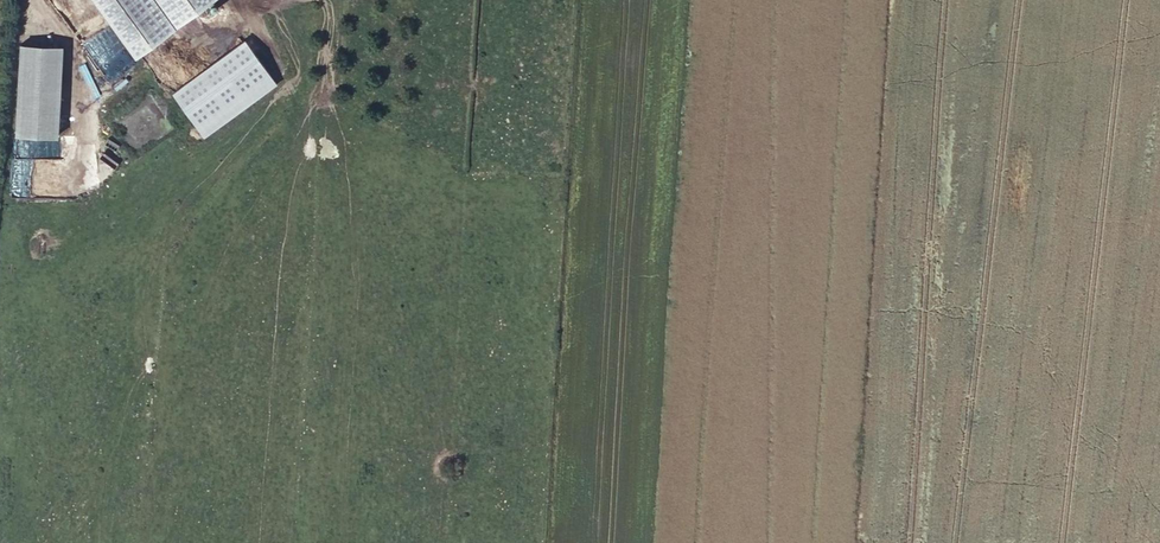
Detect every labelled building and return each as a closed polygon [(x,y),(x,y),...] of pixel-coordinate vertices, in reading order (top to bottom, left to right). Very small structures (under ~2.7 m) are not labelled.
[(139,49),(205,0),(102,0),(139,49)] [(59,132),(63,39),(19,38),(15,130),(59,132)]
